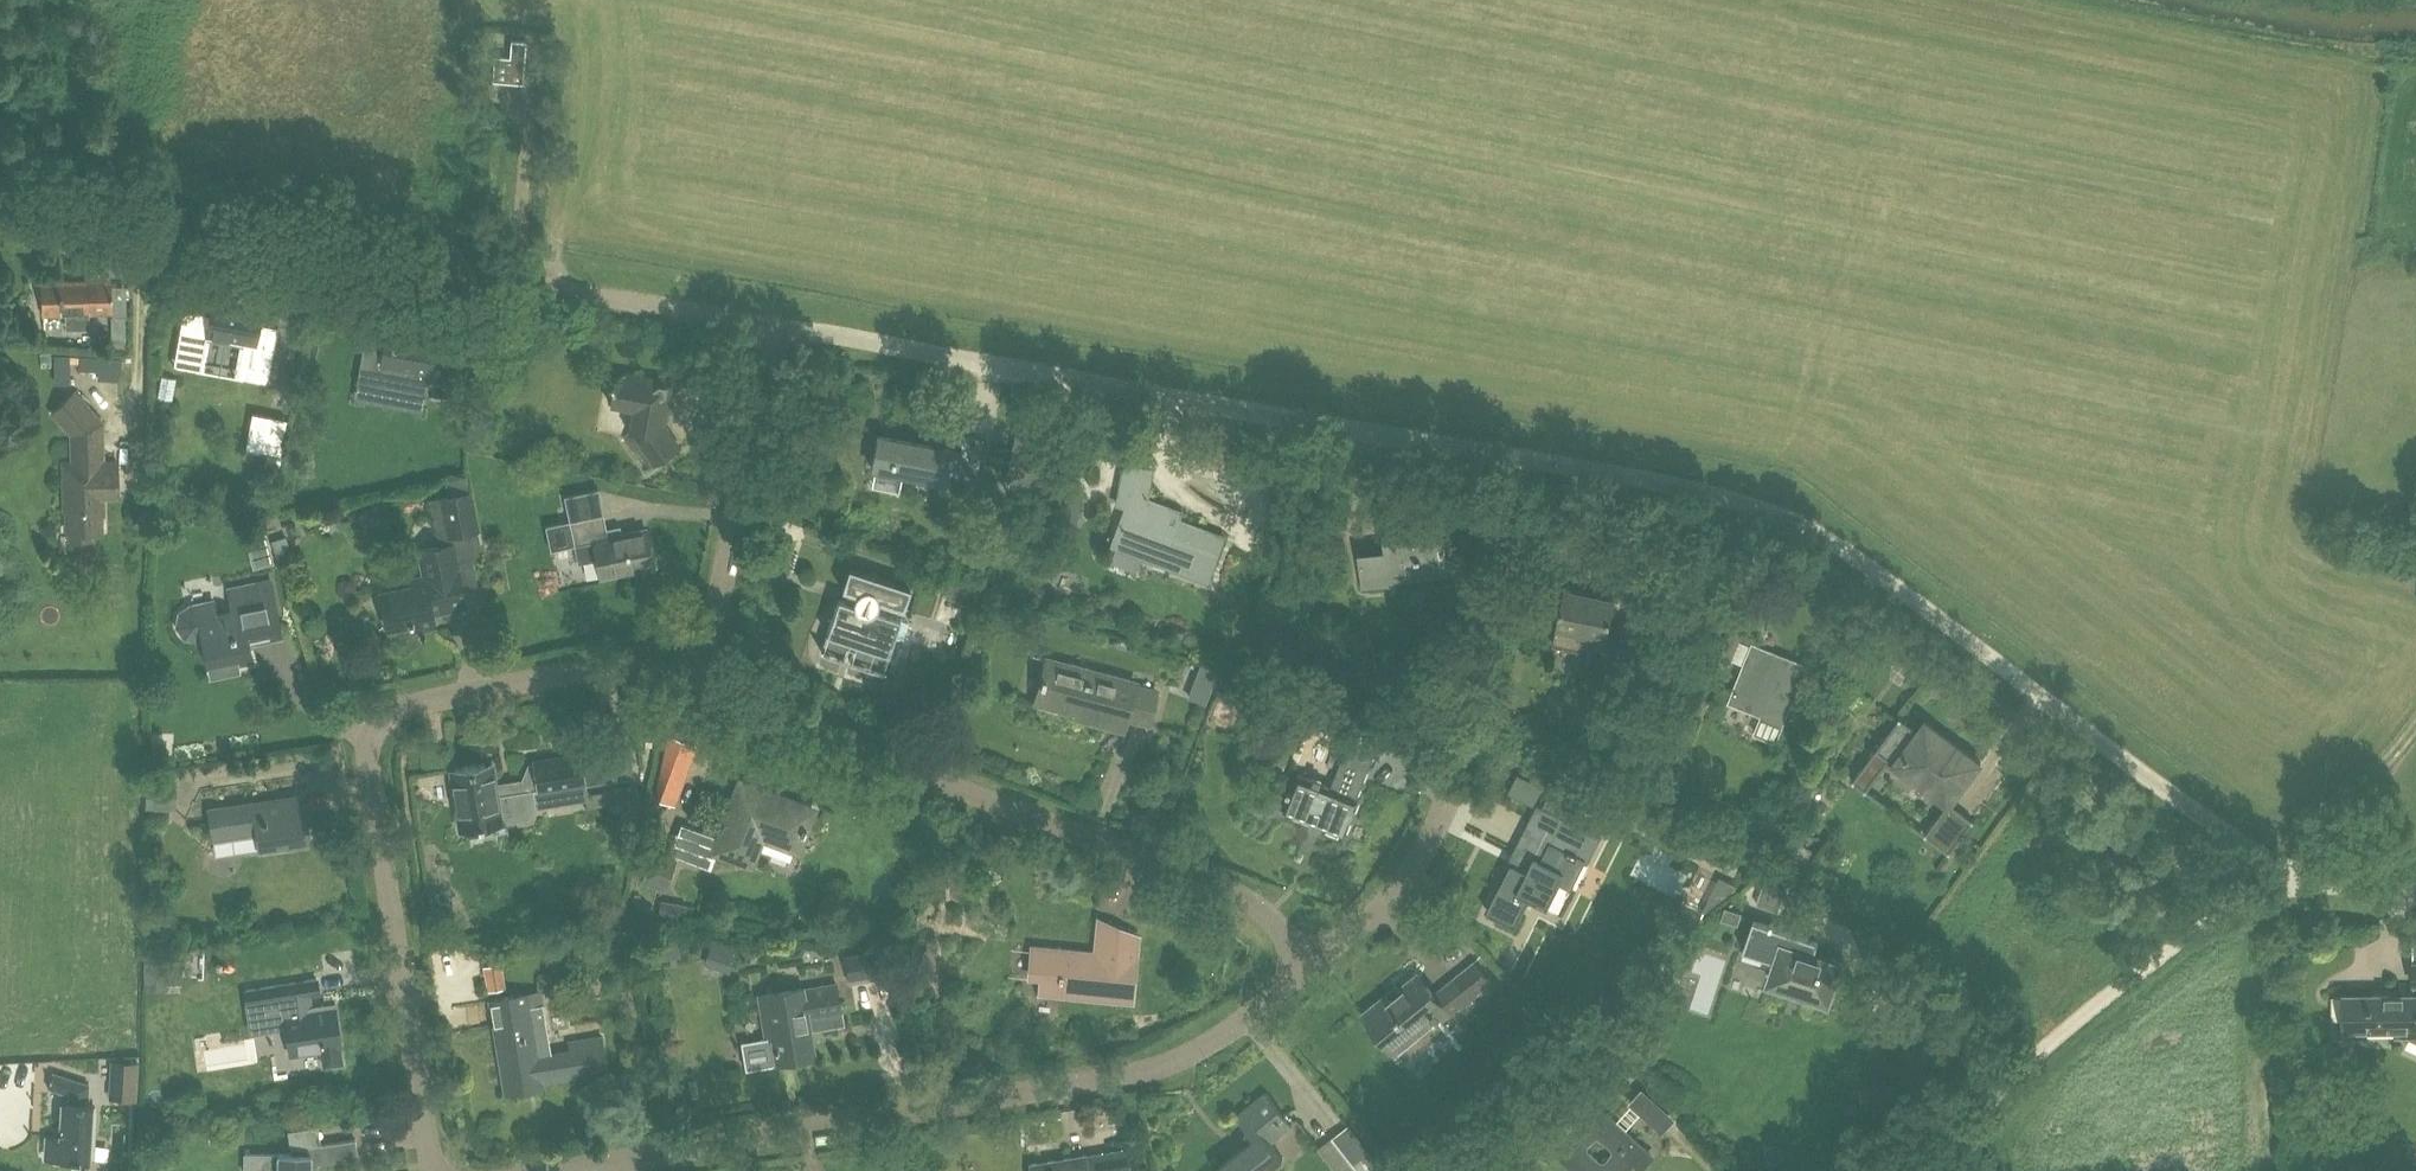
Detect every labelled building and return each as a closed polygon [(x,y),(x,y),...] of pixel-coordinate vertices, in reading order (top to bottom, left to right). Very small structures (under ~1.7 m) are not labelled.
[(527,83),(531,40),(515,39),(514,56),(499,55),(497,80),(527,83)] [(42,313),(66,312),(66,329),(90,329),(89,312),(112,311),(112,280),(106,280),(105,269),(86,269),(86,280),(41,281),(42,313)] [(214,296),(210,316),(186,311),(177,363),(206,368),(212,337),(243,342),(237,374),(266,380),(275,328),(259,325),(263,306),(214,296)] [(125,350),(125,316),(112,316),(112,349),(125,350)] [(365,336),(357,380),(358,380),(376,384),(426,392),(458,398),(460,386),(466,357),(435,351),(437,336),(395,329),(392,341),(384,339),(365,336)] [(70,353),(54,354),(54,385),(70,385),(70,353)] [(80,354),(79,373),(98,375),(98,378),(121,380),(124,357),(80,354)] [(627,371),(610,383),(612,387),(611,403),(634,407),(631,431),(640,442),(656,464),(681,446),(665,423),(673,379),(627,371)] [(102,422),(74,391),(52,411),(72,433),(72,461),(63,461),(64,508),(67,508),(67,530),(69,530),(70,538),(90,538),(90,529),(101,529),(101,513),(103,513),(102,422)] [(280,456),(287,419),(271,416),(268,435),(249,431),(246,450),(280,456)] [(951,449),(942,447),(944,441),(932,439),(931,444),(879,434),(873,467),(944,481),(946,469),(975,475),(982,439),(966,436),(962,452),(951,450),(951,449)] [(1013,449),(1006,481),(1040,488),(1047,455),(1013,449)] [(279,470),(282,456),(280,456),(266,454),(264,467),(279,470)] [(1116,532),(1111,546),(1208,582),(1213,568),(1225,537),(1180,520),(1183,513),(1148,500),(1153,470),(1124,465),(1120,488),(1117,505),(1126,507),(1116,532)] [(1061,482),(1055,518),(1076,522),(1082,486),(1061,482)] [(470,486),(440,492),(449,532),(479,526),(470,486)] [(647,528),(609,536),(604,513),(570,521),(579,562),(597,558),(601,577),(655,566),(647,528)] [(1391,587),(1390,581),(1447,576),(1443,529),(1384,534),(1385,550),(1359,553),(1362,590),(1391,587)] [(389,590),(379,592),(384,617),(394,615),(396,624),(412,621),(414,628),(435,624),(432,612),(466,605),(462,587),(452,539),(439,542),(434,543),(415,547),(422,576),(414,578),(415,584),(389,590)] [(842,588),(857,593),(856,594),(855,596),(855,598),(854,599),(854,601),(854,603),(839,598),(822,650),(883,670),(895,635),(904,639),(910,621),(904,608),(911,587),(849,567),(842,588)] [(181,619),(181,621),(181,623),(182,624),(182,626),(182,627),(183,629),(184,630),(184,631),(185,633),(186,634),(188,635),(189,636),(190,637),(192,637),(193,638),(194,639),(196,639),(198,639),(199,639),(201,639),(202,639),(204,639),(209,665),(239,658),(241,666),(254,663),(250,644),(245,624),(279,616),(271,579),(256,583),(229,589),(233,611),(217,615),(214,600),(192,605),(190,605),(189,606),(188,607),(187,608),(186,610),(185,611),(184,612),(183,613),(182,615),(182,616),(182,618),(181,619)] [(1565,588),(1552,643),(1586,651),(1591,632),(1608,636),(1609,634),(1622,637),(1620,643),(1655,651),(1661,624),(1627,616),(1625,622),(1612,618),(1616,599),(1565,588)] [(1776,740),(1806,663),(1752,642),(1752,644),(1740,639),(1743,631),(1728,625),(1711,666),(1727,672),(1733,658),(1744,663),(1729,701),(1762,714),(1755,732),(1776,740)] [(1330,649),(1336,658),(1344,653),(1338,644),(1330,649)] [(1135,685),(1136,681),(1048,657),(1036,701),(1077,712),(1076,717),(1124,729),(1127,717),(1149,723),(1157,691),(1135,685)] [(1209,686),(1217,668),(1208,663),(1199,683),(1209,686)] [(1901,717),(1877,749),(1889,759),(1894,762),(1948,803),(1924,834),(1949,853),(1974,820),(1951,803),(1982,762),(1926,720),(1918,730),(1901,717)] [(1356,725),(1333,785),(1358,795),(1369,766),(1381,734),(1356,725)] [(581,754),(534,761),(534,762),(538,788),(538,789),(584,782),(584,783),(585,783),(582,761),(581,754)] [(610,756),(582,761),(585,783),(586,784),(613,780),(610,756)] [(461,828),(501,822),(529,818),(536,807),(533,789),(497,794),(492,763),(452,769),(461,828)] [(660,764),(652,796),(676,807),(688,771),(660,764)] [(1880,795),(1892,771),(1879,764),(1867,788),(1880,795)] [(1285,808),(1285,810),(1328,827),(1341,832),(1346,834),(1360,798),(1357,797),(1358,795),(1333,785),(1300,772),(1290,797),(1285,808)] [(1519,774),(1510,792),(1533,803),(1542,785),(1519,774)] [(177,779),(159,779),(147,778),(146,808),(176,809),(177,779)] [(711,868),(718,850),(751,862),(761,834),(798,848),(812,810),(742,784),(722,838),(681,823),(670,853),(711,868)] [(210,808),(214,837),(258,830),(261,849),(310,842),(304,794),(210,808)] [(1547,797),(1542,807),(1537,805),(1526,826),(1552,839),(1549,844),(1541,860),(1534,857),(1530,865),(1527,871),(1511,863),(1502,882),(1487,910),(1515,924),(1530,896),(1548,905),(1560,880),(1564,872),(1575,851),(1587,857),(1584,861),(1587,863),(1589,858),(1600,836),(1572,822),(1577,812),(1547,797)] [(664,889),(675,858),(653,850),(641,882),(664,889)] [(1764,880),(1785,888),(1790,875),(1775,871),(1764,880)] [(1726,907),(1721,919),(1739,925),(1743,912),(1726,907)] [(1813,956),(1818,941),(1753,919),(1743,948),(1777,960),(1770,981),(1788,987),(1787,991),(1823,1003),(1825,999),(1826,1000),(1834,977),(1840,979),(1844,966),(1813,956)] [(1031,944),(1028,977),(1040,978),(1038,993),(1134,1002),(1139,955),(1141,934),(1106,920),(1103,952),(1093,951),(1043,946),(1031,944)] [(730,969),(737,949),(713,941),(707,960),(730,969)] [(849,983),(892,976),(890,957),(846,964),(849,983)] [(145,960),(144,987),(169,988),(170,961),(145,960)] [(1387,995),(1365,1013),(1396,1051),(1407,1043),(1422,1031),(1429,1039),(1447,1025),(1442,1019),(1450,1013),(1470,997),(1470,996),(1491,979),(1476,961),(1455,978),(1435,994),(1418,973),(1402,987),(1404,990),(1392,1000),(1387,995)] [(2345,995),(2345,1030),(2396,1030),(2397,1034),(2409,1035),(2415,1039),(2415,961),(2414,961),(2414,985),(2414,994),(2345,995)] [(506,987),(502,962),(483,966),(487,991),(506,987)] [(291,1054),(322,1049),(324,1065),(343,1062),(334,1005),(312,1009),(309,994),(318,992),(316,978),(245,989),(250,1023),(286,1017),(291,1054)] [(767,1037),(743,1041),(747,1068),(774,1063),(815,1056),(811,1030),(808,1017),(842,1011),(841,999),(837,981),(802,987),(760,994),(767,1037)] [(562,1050),(551,1052),(540,990),(490,998),(506,1092),(543,1086),(542,1079),(607,1068),(601,1035),(560,1042),(562,1050)] [(896,993),(869,996),(873,1025),(899,1021),(896,993)] [(2384,1046),(2384,1057),(2411,1057),(2411,1045),(2384,1046)] [(138,1061),(112,1060),(110,1098),(136,1099),(138,1061)] [(71,1103),(70,1103),(63,1102),(61,1138),(46,1137),(44,1157),(90,1160),(94,1104),(88,1104),(88,1084),(54,1072),(50,1085),(71,1093),(71,1103)] [(1635,1163),(1648,1148),(1596,1101),(1577,1084),(1532,1134),(1550,1151),(1552,1149),(1576,1170),(1628,1170),(1635,1163)] [(1642,1087),(1629,1102),(1641,1113),(1654,1098),(1642,1087)] [(1271,1142),(1293,1124),(1267,1091),(1237,1115),(1255,1138),(1216,1169),(1218,1170),(1267,1170),(1284,1157),(1271,1142)] [(1333,1137),(1360,1170),(1376,1170),(1382,1166),(1350,1124),(1333,1137)] [(312,1164),(359,1157),(356,1138),(291,1148),(292,1153),(245,1153),(244,1170),(248,1170),(312,1170),(312,1164)] [(1086,1153),(1030,1163),(1031,1170),(1089,1170),(1086,1153)] [(1458,1156),(1440,1170),(1472,1170),(1458,1156)]
